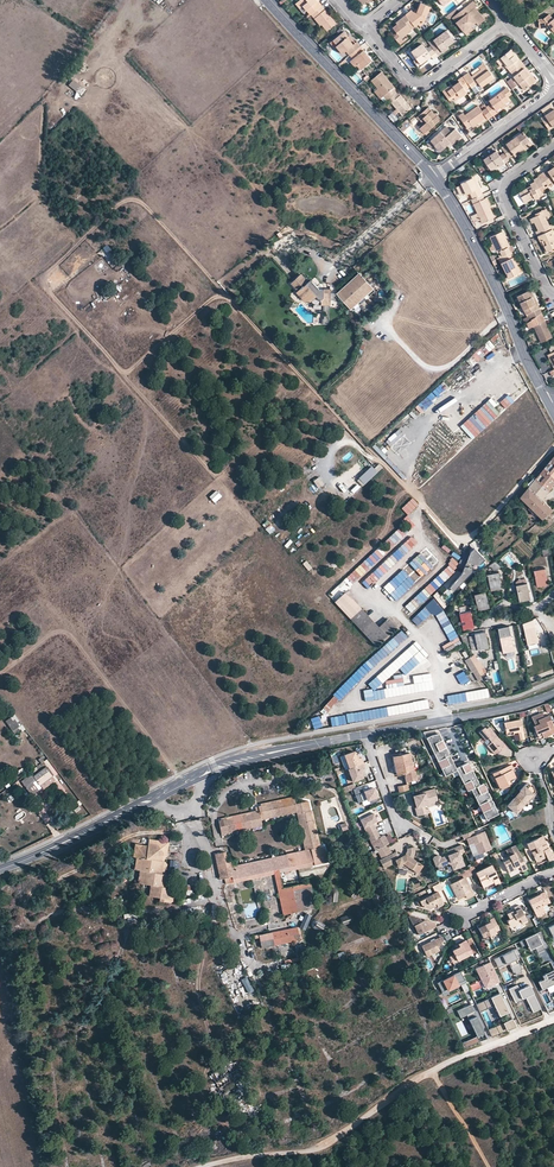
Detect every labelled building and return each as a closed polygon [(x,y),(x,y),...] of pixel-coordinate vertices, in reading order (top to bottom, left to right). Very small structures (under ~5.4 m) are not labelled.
[(297,3),(301,8),(303,7),(310,15),(322,5),(317,1),(315,0),(301,0),(297,3)] [(478,6),(473,1),(454,16),(458,21),(456,23),(464,32),(476,22),(477,23),(482,19),(477,13),(474,14),(472,11),(476,8),(478,6)] [(420,7),(417,13),(414,12),(407,17),(415,27),(418,25),(421,22),(423,23),(429,11),(431,7),(421,3),(420,7)] [(327,31),(336,23),(322,5),(310,15),(314,19),(315,18),(321,25),(327,31)] [(472,11),(474,14),(477,13),(482,19),(484,18),(476,8),(472,11)] [(552,18),(548,13),(542,18),(537,18),(538,25),(545,24),(547,22),(549,24),(548,25),(548,26),(553,31),(553,30),(553,16),(552,18)] [(398,35),(402,40),(412,31),(412,30),(415,27),(407,17),(406,16),(399,21),(400,23),(398,25),(393,28),(398,35)] [(477,23),(476,22),(464,32),(467,35),(486,20),(484,18),(482,19),(477,23)] [(454,39),(446,28),(429,42),(433,47),(438,54),(443,50),(441,49),(447,44),(452,41),(454,39)] [(356,42),(353,45),(347,38),(348,37),(344,32),(334,40),(338,45),(336,46),(343,54),(346,51),(350,55),(360,46),(357,41),(356,42)] [(353,45),(356,42),(350,36),(348,37),(347,38),(353,45)] [(433,47),(428,51),(421,43),(411,51),(416,58),(420,63),(422,62),(427,59),(431,55),(433,58),(438,54),(433,47)] [(355,67),(357,65),(359,65),(363,68),(372,60),(360,46),(350,55),(353,59),(350,61),(355,67)] [(511,48),(509,49),(516,58),(518,57),(511,48)] [(509,49),(500,57),(504,62),(502,63),(506,68),(507,67),(510,72),(511,71),(522,62),(518,57),(516,58),(509,49)] [(422,62),(420,63),(416,58),(413,60),(419,67),(423,64),(422,62)] [(525,89),(535,81),(524,67),(525,66),(522,62),(511,71),(514,75),(514,76),(525,89)] [(478,81),(481,85),(493,75),(485,64),(480,68),(473,74),(474,76),(478,81)] [(525,66),(524,67),(535,81),(537,80),(525,66)] [(468,71),(463,75),(470,85),(471,86),(476,82),(472,77),(468,71)] [(377,88),(378,88),(383,95),(387,99),(397,91),(381,72),(371,80),(377,88)] [(457,79),(459,81),(452,86),(443,92),(448,98),(452,95),(453,97),(455,99),(466,90),(465,88),(470,85),(463,75),(457,79)] [(511,77),(507,80),(512,88),(517,84),(511,77)] [(68,86),(72,89),(70,92),(78,99),(85,89),(73,80),(68,86)] [(452,86),(451,84),(442,91),(443,92),(452,86)] [(380,98),(384,102),(386,100),(387,99),(383,95),(378,88),(377,88),(374,91),(374,92),(380,98)] [(502,89),(489,99),(491,102),(486,105),(493,115),(498,111),(496,109),(501,105),(504,102),(509,99),(502,89)] [(389,104),(391,102),(402,116),(409,110),(404,103),(406,102),(397,91),(387,99),(386,100),(389,104)] [(493,115),(486,105),(481,109),(478,104),(464,114),(473,125),(480,120),(481,119),(486,116),(488,118),(493,115)] [(429,106),(420,114),(426,122),(421,127),(425,132),(442,118),(438,114),(437,115),(435,112),(429,106)] [(549,129),(553,126),(553,109),(541,118),(549,129)] [(441,131),(445,136),(451,131),(447,125),(441,131)] [(450,142),(452,144),(462,135),(455,128),(451,131),(445,136),(441,131),(430,140),(435,144),(440,151),(447,145),(450,142)] [(530,141),(524,131),(502,146),(506,152),(510,158),(514,155),(516,156),(525,149),(523,146),(530,141)] [(500,156),(497,151),(484,160),(490,168),(498,163),(499,165),(505,162),(505,163),(511,159),(510,158),(506,152),(500,156)] [(552,169),(548,171),(547,169),(538,175),(539,177),(545,187),(553,180),(553,167),(552,169)] [(483,194),(477,183),(475,183),(472,177),(461,183),(462,184),(467,194),(470,193),(473,199),(482,195),(483,194)] [(531,185),(532,187),(530,188),(529,186),(523,189),(525,193),(521,195),(524,201),(534,196),(535,197),(539,195),(539,193),(542,191),(542,192),(546,190),(545,187),(539,177),(535,180),(536,182),(531,185)] [(518,207),(524,204),(520,193),(514,195),(518,207)] [(488,208),(490,207),(486,198),(484,199),(482,195),(473,199),(471,200),(477,212),(480,219),(482,223),(492,218),(488,208)] [(533,217),(535,222),(539,230),(536,232),(537,236),(551,229),(549,225),(546,218),(550,217),(547,209),(543,211),(544,213),(536,216),(533,217)] [(474,222),(480,219),(477,212),(471,215),(474,222)] [(553,229),(551,229),(537,236),(540,241),(542,241),(547,251),(553,248),(553,232),(553,229)] [(510,246),(502,231),(490,237),(494,244),(497,252),(500,257),(501,256),(510,252),(508,247),(510,246)] [(492,255),(497,252),(494,244),(488,247),(492,255)] [(102,257),(112,250),(108,245),(98,251),(102,257)] [(503,262),(501,262),(509,278),(520,272),(513,258),(514,257),(511,251),(510,252),(501,256),(503,262)] [(360,273),(337,294),(352,310),(363,300),(374,289),(360,273)] [(324,290),(320,290),(312,280),(310,282),(302,274),(291,284),(298,292),(297,293),(305,302),(311,303),(314,306),(314,309),(322,310),(322,306),(338,307),(337,294),(331,294),(331,289),(324,289),(324,290)] [(531,320),(542,312),(530,289),(518,296),(526,314),(528,313),(531,320)] [(529,328),(534,326),(541,342),(552,337),(544,321),(538,323),(535,318),(527,323),(529,328)] [(490,340),(472,355),(477,361),(496,347),(490,340)] [(92,343),(87,348),(92,354),(97,349),(92,343)] [(472,356),(466,360),(472,366),(477,362),(472,356)] [(510,375),(521,389),(524,386),(514,373),(510,375)] [(405,424),(379,448),(387,457),(408,438),(409,439),(414,434),(405,424)] [(551,459),(543,468),(553,478),(553,462),(551,459)] [(535,477),(548,490),(553,484),(553,478),(543,468),(535,477)] [(535,477),(528,486),(542,499),(548,490),(535,477)] [(528,486),(519,496),(529,506),(535,512),(541,518),(542,518),(552,510),(553,509),(542,499),(528,486)] [(213,493),(209,497),(214,502),(218,498),(213,493)] [(413,499),(335,571),(342,577),(420,506),(413,499)] [(265,529),(270,535),(275,530),(271,525),(265,529)] [(480,534),(475,539),(481,545),(486,540),(480,534)] [(548,546),(542,551),(543,557),(550,553),(548,546)] [(467,562),(473,564),(481,564),(486,559),(475,548),(471,552),(467,562)] [(383,551),(360,570),(366,578),(364,580),(369,586),(398,562),(391,554),(388,557),(383,551)] [(501,567),(495,560),(490,565),(494,570),(498,570),(501,567)] [(306,561),(303,564),(308,571),(312,568),(306,561)] [(473,564),(467,562),(463,574),(457,580),(452,586),(456,590),(473,572),(473,564)] [(422,582),(428,589),(448,570),(442,564),(422,582)] [(383,588),(396,601),(420,578),(407,565),(394,577),(400,585),(395,589),(389,582),(383,588)] [(546,569),(535,571),(538,588),(549,585),(548,578),(546,569)] [(499,574),(488,576),(491,592),(502,589),(502,586),(499,574)] [(320,586),(327,593),(337,583),(331,576),(320,586)] [(527,584),(517,586),(516,586),(520,602),(531,600),(530,594),(528,584),(527,584)] [(412,614),(431,595),(425,588),(405,607),(412,614)] [(438,592),(434,595),(444,609),(448,605),(438,592)] [(346,593),(335,602),(375,646),(396,627),(388,619),(378,628),(346,593)] [(486,593),(476,596),(480,612),(486,610),(490,609),(486,593)] [(446,652),(461,644),(445,611),(434,599),(412,620),(418,626),(421,624),(432,613),(440,621),(450,641),(448,643),(443,646),(446,652)] [(472,611),(461,614),(465,630),(476,627),(475,623),(472,611)] [(499,629),(501,638),(512,636),(510,627),(499,629)] [(536,627),(525,629),(528,645),(539,643),(537,634),(536,627)] [(401,631),(346,681),(352,688),(407,637),(401,631)] [(474,634),(475,636),(469,638),(471,648),(473,651),(489,648),(487,636),(486,632),(474,634)] [(512,636),(501,638),(504,654),(515,652),(513,640),(512,636)] [(421,665),(414,670),(419,676),(432,666),(418,647),(411,653),(421,665)] [(402,654),(368,684),(374,691),(408,662),(402,654)] [(483,679),(470,657),(465,660),(472,672),(473,671),(479,681),(483,679)] [(374,700),(426,692),(425,682),(402,686),(400,675),(392,676),(393,684),(383,685),(384,690),(373,691),(374,700)] [(449,704),(490,699),(489,689),(447,695),(449,704)] [(339,691),(324,708),(330,713),(345,697),(339,691)] [(428,701),(346,713),(347,722),(429,710),(428,701)] [(534,717),(537,725),(535,726),(534,726),(537,734),(540,732),(543,738),(548,736),(547,734),(550,733),(550,735),(553,734),(553,727),(550,715),(544,717),(542,712),(533,716),(534,717)] [(14,715),(5,721),(14,733),(20,729),(22,731),(24,729),(14,715)] [(330,727),(342,726),(341,716),(330,717),(330,727)] [(504,723),(506,732),(513,731),(513,733),(518,732),(519,740),(524,739),(520,720),(504,723)] [(503,751),(507,748),(488,727),(486,730),(484,728),(479,733),(485,740),(488,738),(491,742),(487,746),(495,754),(499,751),(496,748),(498,746),(500,749),(501,750),(503,751)] [(424,732),(445,776),(457,771),(467,791),(471,790),(486,821),(499,815),(497,812),(498,811),(493,802),(491,799),(492,799),(490,794),(489,794),(488,791),(489,791),(486,786),(485,786),(484,784),(481,785),(478,780),(476,778),(477,777),(475,772),(474,773),(473,770),(474,770),(471,765),(470,765),(469,762),(457,768),(440,733),(439,734),(436,730),(424,732)] [(349,767),(364,762),(362,756),(360,757),(359,754),(356,755),(354,750),(344,754),(349,767)] [(397,774),(403,773),(405,772),(405,776),(406,781),(417,779),(416,770),(414,770),(413,767),(412,761),(411,755),(410,753),(401,755),(399,755),(393,756),(397,774)] [(363,764),(348,770),(353,782),(363,778),(362,776),(364,775),(362,770),(365,769),(363,764)] [(507,785),(505,782),(508,780),(514,777),(511,771),(513,770),(510,765),(492,774),(499,790),(507,786),(507,785)] [(32,775),(21,782),(25,788),(33,783),(36,788),(53,775),(48,769),(47,770),(45,767),(33,777),(32,775)] [(522,789),(515,797),(508,805),(516,811),(518,809),(520,810),(528,801),(530,803),(539,792),(537,787),(535,788),(535,786),(534,784),(532,783),(530,783),(529,782),(527,783),(522,789)] [(354,783),(341,788),(342,792),(356,787),(354,783)] [(397,786),(399,793),(409,790),(407,784),(397,786)] [(378,799),(374,787),(363,791),(361,785),(356,787),(352,788),(358,802),(368,798),(370,802),(378,799)] [(515,797),(522,789),(520,788),(514,796),(515,797)] [(426,810),(425,807),(429,805),(428,802),(438,799),(435,789),(424,792),(425,794),(420,795),(413,797),(416,808),(415,808),(417,817),(427,814),(426,810)] [(297,814),(300,814),(308,849),(311,848),(311,850),(292,854),(292,852),(286,854),(286,856),(236,866),(239,881),(274,873),(280,872),(326,862),(322,846),(319,847),(318,844),(317,839),(316,834),(315,829),(314,824),(312,818),(311,814),(311,811),(308,812),(306,801),(295,804),(294,799),(291,799),(286,800),(281,801),(276,802),(271,803),(266,804),(261,806),(255,807),(256,811),(256,813),(251,814),(246,815),(241,816),(237,817),(231,818),(227,819),(221,821),(218,821),(221,832),(262,823),(261,819),(260,817),(296,809),(297,812),(297,814)] [(297,812),(296,809),(260,817),(261,819),(297,812)] [(358,815),(360,819),(373,813),(371,809),(358,815)] [(389,843),(384,835),(380,837),(378,838),(376,836),(379,834),(374,825),(372,826),(371,824),(373,823),(377,821),(373,813),(360,819),(375,850),(376,849),(385,845),(389,843)] [(311,848),(308,849),(300,814),(297,814),(301,832),(305,850),(292,852),(292,854),(311,850),(311,848)] [(52,822),(47,825),(53,837),(59,834),(52,822)] [(221,832),(221,834),(262,825),(262,823),(221,832)] [(476,843),(478,843),(479,845),(477,846),(480,854),(493,848),(485,831),(476,834),(475,830),(463,834),(464,840),(467,839),(469,845),(476,843)] [(553,857),(551,851),(550,852),(547,847),(545,848),(544,845),(545,844),(541,836),(525,844),(529,850),(534,847),(535,850),(531,852),(536,862),(546,857),(547,860),(553,857)] [(138,857),(136,869),(141,870),(139,883),(151,885),(150,896),(161,898),(170,899),(172,889),(170,888),(167,887),(168,875),(166,875),(163,874),(165,862),(162,861),(162,856),(164,857),(165,853),(159,844),(150,843),(149,846),(145,845),(135,851),(134,856),(138,857)] [(410,871),(409,872),(417,876),(423,865),(415,860),(413,857),(413,856),(414,853),(414,848),(412,848),(408,848),(407,851),(405,854),(402,855),(401,855),(399,854),(397,853),(396,852),(393,853),(385,845),(376,849),(381,859),(380,860),(384,868),(395,862),(397,866),(403,864),(411,869),(410,871)] [(523,871),(527,869),(518,851),(515,846),(511,848),(514,853),(509,856),(510,858),(503,861),(509,872),(516,869),(515,867),(519,865),(523,871)] [(464,865),(457,847),(446,851),(447,855),(440,858),(440,856),(438,855),(434,857),(433,859),(436,868),(448,863),(451,864),(453,869),(464,865)] [(219,870),(223,868),(225,878),(227,878),(232,877),(233,882),(239,881),(236,866),(236,865),(234,865),(232,860),(227,861),(225,851),(215,854),(219,870)] [(236,865),(236,866),(286,856),(286,854),(267,858),(236,865)] [(170,861),(170,869),(179,870),(179,862),(170,861)] [(490,883),(490,880),(492,879),(494,884),(500,881),(491,864),(476,872),(483,886),(490,883)] [(464,878),(470,875),(466,869),(456,873),(460,880),(464,878)] [(288,874),(289,882),(300,881),(299,872),(288,874)] [(451,884),(457,897),(464,894),(466,897),(473,894),(464,878),(460,880),(451,884)] [(418,879),(413,882),(411,891),(421,886),(418,879)] [(483,886),(484,889),(494,884),(492,879),(490,880),(490,883),(483,886)] [(281,888),(287,914),(314,908),(308,882),(283,888),(281,888)] [(432,908),(434,907),(433,904),(436,903),(437,905),(438,907),(441,905),(442,904),(442,903),(443,902),(438,892),(443,889),(439,882),(437,883),(432,886),(436,892),(420,900),(422,905),(423,907),(429,909),(432,908)] [(282,883),(276,884),(283,914),(287,914),(281,888),(283,888),(282,883)] [(161,898),(160,901),(171,903),(174,901),(175,892),(172,889),(170,899),(161,898)] [(328,902),(337,903),(339,891),(330,889),(328,902)] [(536,917),(545,912),(542,906),(547,903),(550,902),(544,891),(539,894),(540,895),(538,896),(537,895),(528,899),(536,917)] [(509,925),(514,927),(521,923),(522,924),(527,922),(519,905),(514,908),(515,910),(516,913),(514,914),(512,912),(507,914),(509,919),(507,920),(509,925)] [(342,924),(352,922),(351,915),(341,917),(342,924)] [(434,922),(425,920),(421,921),(419,918),(409,915),(409,916),(414,927),(415,927),(419,934),(424,931),(423,929),(429,927),(430,929),(436,926),(434,922)] [(499,928),(493,916),(489,918),(490,920),(484,923),(484,922),(483,921),(476,925),(482,936),(489,933),(490,936),(496,932),(495,930),(499,928)] [(321,933),(326,926),(315,918),(310,926),(321,933)] [(25,937),(17,935),(18,929),(19,929),(21,923),(10,920),(9,926),(11,927),(10,933),(13,934),(11,945),(22,947),(25,937)] [(522,924),(521,923),(514,927),(509,925),(513,933),(524,928),(522,924)] [(544,928),(547,935),(550,933),(550,934),(553,933),(553,924),(544,928)] [(274,945),(274,942),(299,937),(297,927),(259,935),(260,941),(262,941),(264,947),(274,945)] [(113,939),(110,928),(96,932),(96,933),(95,934),(97,943),(103,941),(113,939)] [(540,929),(518,940),(521,946),(526,943),(529,948),(534,946),(537,952),(549,947),(540,929)] [(97,943),(95,934),(84,937),(87,945),(97,943)] [(427,957),(432,955),(439,951),(438,947),(441,945),(441,943),(443,942),(441,937),(422,947),(427,957)] [(103,941),(105,950),(115,947),(113,939),(103,941)] [(458,944),(459,947),(456,949),(452,951),(454,955),(449,957),(452,963),(472,953),(465,940),(458,944)] [(103,941),(97,943),(87,945),(89,956),(103,952),(103,950),(105,950),(103,941)] [(517,948),(494,959),(498,968),(510,962),(512,966),(510,967),(513,973),(515,972),(516,975),(522,972),(520,969),(522,969),(519,962),(517,963),(515,964),(513,960),(521,956),(517,948)] [(343,952),(337,954),(341,963),(347,960),(343,952)] [(500,981),(490,961),(475,968),(485,988),(500,981)] [(353,969),(345,972),(349,982),(355,980),(357,979),(353,969)] [(542,975),(544,979),(549,991),(553,989),(553,969),(542,975)] [(465,980),(460,971),(437,982),(441,991),(447,989),(447,990),(458,985),(457,983),(460,981),(460,982),(465,980)] [(345,972),(336,976),(340,986),(349,982),(345,972)] [(241,980),(249,995),(255,991),(247,977),(241,980)] [(538,991),(548,1013),(553,1010),(553,1003),(549,993),(553,990),(553,989),(549,991),(544,979),(540,981),(543,988),(538,991)] [(355,980),(349,982),(353,992),(359,990),(358,987),(355,980)] [(349,982),(340,986),(344,996),(353,992),(349,982)] [(533,1012),(540,1008),(529,985),(519,990),(517,985),(508,989),(515,1002),(525,997),(533,1012)] [(499,993),(476,1004),(480,1012),(488,1008),(486,1004),(494,1000),(496,1004),(494,1005),(499,1016),(506,1013),(509,1020),(512,1018),(499,993)] [(496,1004),(494,1000),(486,1004),(488,1008),(494,1005),(496,1004)] [(483,1031),(470,1005),(457,1011),(460,1018),(466,1015),(472,1027),(474,1026),(478,1034),(483,1031)] [(505,1024),(508,1030),(516,1027),(512,1018),(509,1020),(504,1022),(505,1024)] [(488,1030),(492,1037),(507,1031),(504,1025),(503,1023),(488,1030)] [(464,1042),(466,1046),(479,1041),(476,1036),(464,1042)] [(236,1063),(234,1064),(232,1062),(225,1066),(230,1074),(239,1068),(236,1063)] [(230,1074),(225,1066),(211,1074),(215,1082),(230,1074)] [(243,1075),(239,1068),(230,1074),(233,1079),(234,1081),(243,1075)] [(215,1082),(219,1087),(233,1079),(230,1074),(215,1082)]
